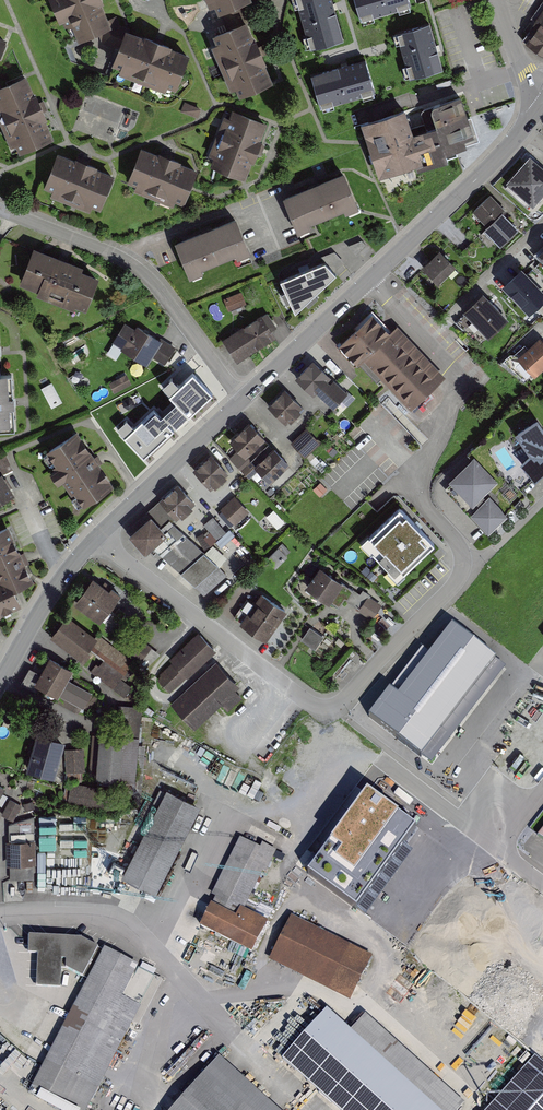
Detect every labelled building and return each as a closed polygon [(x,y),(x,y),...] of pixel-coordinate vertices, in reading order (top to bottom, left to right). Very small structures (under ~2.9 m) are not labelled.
[(96,0),(59,0),(78,47),(97,39),(110,34),(96,0)] [(217,16),(229,11),(242,6),(251,2),(251,0),(210,0),(217,16)] [(310,46),(343,37),(333,0),(296,0),(310,46)] [(408,0),(355,0),(361,22),(411,8),(408,0)] [(249,23),(242,6),(229,11),(236,28),(247,24),(249,23)] [(523,40),(542,56),(542,12),(523,40)] [(236,28),(214,37),(240,98),(272,84),(260,54),(247,24),(236,28)] [(429,24),(396,34),(410,83),(443,73),(429,24)] [(127,37),(121,35),(119,30),(110,34),(97,39),(101,50),(120,57),(127,37)] [(183,57),(127,37),(120,57),(114,74),(170,93),(183,57)] [(8,42),(0,39),(0,63),(8,42)] [(372,97),(363,63),(314,77),(323,111),(372,97)] [(24,77),(0,88),(0,108),(20,153),(51,139),(24,77)] [(407,111),(361,126),(380,182),(475,150),(457,99),(435,106),(442,126),(415,135),(407,111)] [(200,108),(185,101),(180,113),(195,120),(200,108)] [(266,125),(233,112),(211,166),(244,179),(266,125)] [(159,150),(157,154),(141,147),(128,179),(136,183),(134,188),(174,203),(176,198),(184,202),(197,169),(180,162),(181,159),(159,150)] [(113,174),(96,168),(98,165),(75,156),(74,159),(57,152),(44,185),(53,188),(51,194),(90,209),(92,204),(100,207),(113,174)] [(530,160),(509,184),(533,206),(542,195),(542,171),(530,160)] [(344,176),(284,201),(299,236),(311,231),(310,227),(345,212),(346,216),(358,211),(344,176)] [(488,226),(503,212),(506,209),(491,194),(473,211),(488,226)] [(485,229),(501,246),(519,229),(503,212),(488,226),(485,229)] [(253,257),(238,221),(176,246),(191,283),(204,278),(203,273),(237,259),(239,263),(253,257)] [(84,268),(34,249),(20,288),(89,313),(100,282),(81,275),(84,268)] [(440,249),(422,266),(438,283),(456,266),(440,249)] [(344,264),(334,253),(321,259),(325,263),(334,273),(344,264)] [(325,263),(280,281),(295,313),(335,274),(334,273),(325,263)] [(522,274),(505,290),(529,316),(542,303),(542,296),(522,274)] [(241,293),(225,300),(229,311),(246,304),(241,293)] [(483,298),(466,314),(488,338),(506,322),(483,298)] [(410,409),(446,376),(397,324),(390,331),(373,312),(339,343),(358,364),(364,358),(410,409)] [(267,313),(224,341),(238,362),(276,338),(272,332),(277,329),(267,313)] [(136,330),(126,324),(114,344),(149,365),(153,358),(163,364),(173,348),(138,326),(136,330)] [(517,358),(535,377),(542,370),(542,339),(540,336),(517,358)] [(313,359),(295,377),(314,395),(317,392),(333,408),(339,402),(348,393),(313,359)] [(136,427),(127,418),(113,431),(144,463),(215,396),(193,373),(168,397),(174,403),(161,415),(154,409),(136,427)] [(15,430),(13,402),(12,374),(0,375),(0,431),(15,430)] [(114,391),(132,387),(129,375),(111,380),(114,391)] [(42,388),(53,408),(64,402),(53,382),(42,388)] [(307,409),(288,390),(273,406),(291,425),(307,409)] [(270,443),(254,424),(235,440),(251,459),(270,443)] [(538,424),(517,438),(531,458),(523,467),(535,481),(542,474),(542,433),(538,424)] [(82,505),(114,485),(77,429),(46,450),(82,505)] [(323,443),(309,429),(295,444),(309,458),(323,443)] [(294,467),(278,448),(260,464),(276,483),(294,467)] [(228,476),(211,456),(194,472),(212,492),(228,476)] [(448,480),(473,506),(498,482),(474,456),(448,480)] [(0,477),(0,509),(19,496),(4,474),(0,477)] [(327,490),(321,483),(313,490),(319,497),(327,490)] [(201,506),(180,484),(163,501),(184,523),(201,506)] [(251,512),(237,496),(225,507),(239,523),(251,512)] [(507,514),(490,496),(471,513),(488,532),(507,514)] [(371,553),(373,551),(389,568),(387,570),(398,581),(406,573),(404,571),(434,542),(400,507),(370,536),(368,534),(360,542),(371,553)] [(203,525),(208,531),(199,538),(207,549),(227,533),(214,517),(203,525)] [(164,531),(152,518),(131,535),(147,555),(152,551),(198,589),(219,567),(170,526),(164,531)] [(14,588),(33,580),(8,525),(0,528),(0,582),(14,588)] [(290,552),(283,544),(268,559),(270,564),(275,569),(287,558),(286,556),(290,552)] [(342,587),(319,571),(306,590),(329,606),(342,587)] [(125,596),(96,578),(78,605),(107,623),(125,596)] [(22,605),(14,588),(0,582),(0,615),(22,605)] [(292,613),(265,595),(245,625),(272,643),(292,613)] [(382,606),(369,597),(359,612),(372,620),(382,606)] [(130,661),(69,616),(52,639),(81,661),(90,649),(100,657),(90,671),(122,694),(128,685),(118,678),(130,661)] [(367,717),(422,759),(499,659),(452,622),(398,692),(391,687),(367,717)] [(302,640),(316,650),(325,637),(311,627),(302,640)] [(175,661),(157,677),(171,693),(217,653),(200,633),(172,657),(175,661)] [(148,668),(160,655),(148,643),(135,657),(148,668)] [(79,671),(57,657),(40,685),(83,713),(94,694),(73,680),(79,671)] [(244,687),(221,660),(174,701),(198,728),(225,705),(230,711),(245,698),(239,691),(244,687)] [(118,739),(99,738),(96,781),(136,784),(142,708),(120,706),(118,739)] [(37,737),(27,772),(54,780),(64,744),(37,737)] [(84,750),(65,751),(66,774),(85,773),(84,750)] [(113,791),(71,784),(67,805),(109,813),(113,791)] [(204,805),(169,788),(126,875),(161,893),(204,805)] [(367,792),(307,874),(356,909),(416,828),(367,792)] [(21,806),(10,800),(2,816),(13,822),(21,806)] [(33,802),(24,804),(26,811),(35,809),(33,802)] [(266,847),(244,837),(220,891),(248,903),(262,874),(268,877),(281,849),(267,843),(266,847)] [(34,841),(11,842),(13,880),(5,881),(6,904),(24,903),(23,880),(36,880),(34,841)] [(269,918),(274,910),(261,902),(256,910),(269,918)] [(241,914),(218,903),(207,926),(257,950),(272,920),(244,907),(241,914)] [(373,953),(292,913),(271,957),(352,996),(373,953)] [(88,938),(33,936),(32,952),(43,952),(42,985),(66,986),(67,968),(71,968),(88,976),(103,947),(88,938)] [(109,949),(36,1084),(85,1109),(89,1109),(144,1006),(128,998),(145,967),(109,949)] [(332,1010),(288,1058),(344,1109),(465,1109),(468,1106),(370,1016),(356,1031),(332,1010)] [(224,1057),(176,1109),(282,1109),(224,1057)] [(540,1057),(490,1109),(542,1109),(542,1060),(540,1057)]
